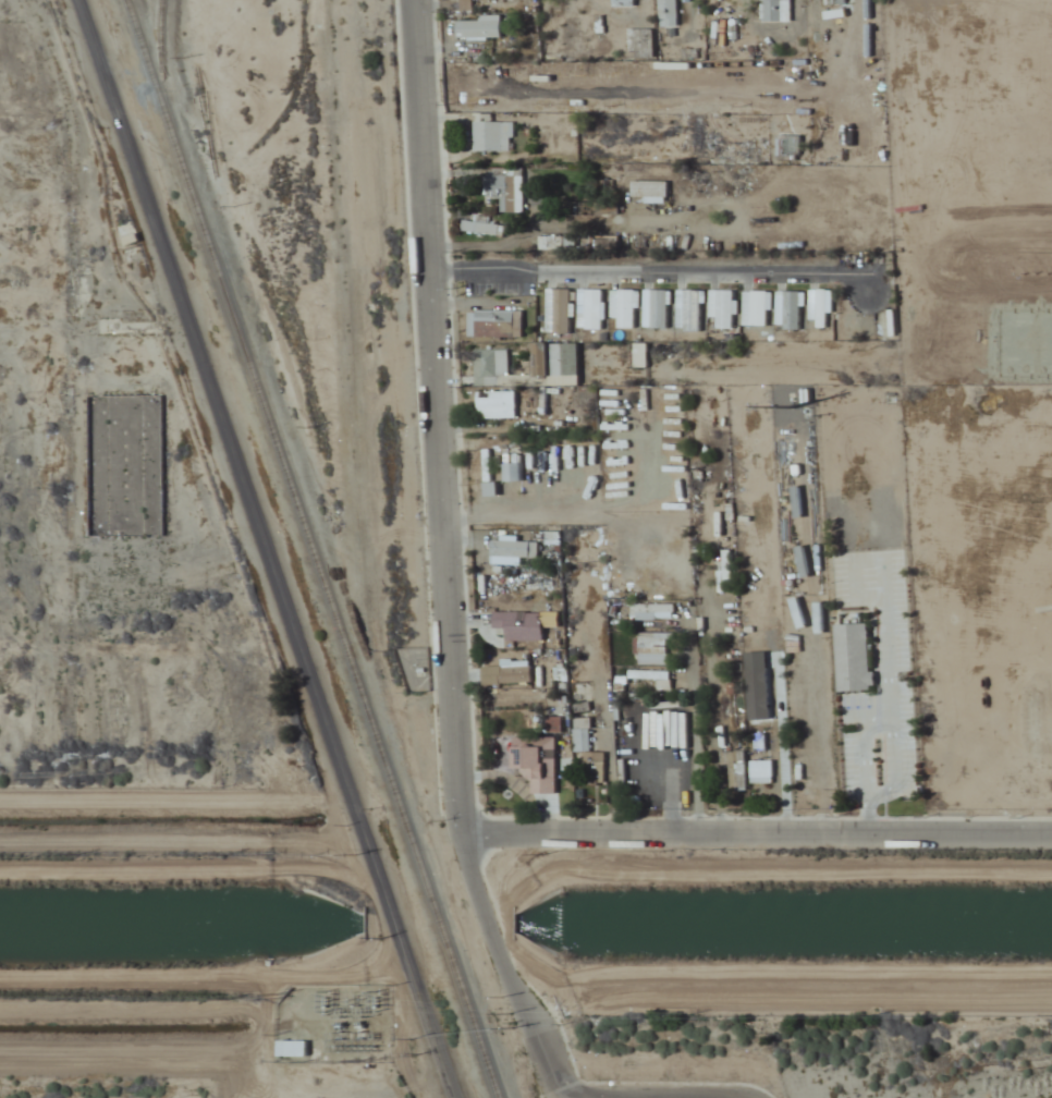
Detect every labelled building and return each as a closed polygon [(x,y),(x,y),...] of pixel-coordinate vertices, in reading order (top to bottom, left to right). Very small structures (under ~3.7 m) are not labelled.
[(658,27),(676,27),(676,0),(658,0),(658,27)] [(789,0),(763,0),(763,22),(789,22),(789,0)] [(500,16),(455,16),(455,38),(500,38),(500,16)] [(491,123),(491,115),(472,115),(472,152),(512,152),(512,123),(491,123)] [(799,157),(799,135),(775,135),(775,157),(799,157)] [(750,143),(724,143),(724,159),(750,159),(750,143)] [(522,213),(523,170),(483,170),(483,197),(505,198),(505,213),(522,213)] [(666,181),(630,181),(630,198),(643,198),(643,203),(666,203),(666,181)] [(461,220),(461,235),(503,235),(503,220),(461,220)] [(538,250),(574,250),(574,236),(538,236),(538,250)] [(570,289),(547,289),(547,333),(570,333),(570,289)] [(831,289),(811,289),(811,304),(814,304),(814,328),(826,328),(826,314),(831,314),(831,289)] [(602,290),(578,290),(578,330),(602,330),(602,290)] [(634,328),(634,290),(612,290),(612,318),(616,318),(616,328),(634,328)] [(644,290),(644,328),(668,328),(668,290),(644,290)] [(700,332),(700,290),(676,290),(676,332),(700,332)] [(709,318),(715,318),(715,329),(732,329),(733,290),(709,290),(709,318)] [(767,326),(767,291),(744,291),(744,326),(767,326)] [(799,328),(799,291),(776,291),(776,328),(799,328)] [(522,337),(522,310),(472,310),(472,337),(522,337)] [(578,387),(577,344),(532,344),(532,375),(507,375),(507,350),(474,350),(474,387),(578,387)] [(633,368),(646,368),(646,344),(633,344),(633,368)] [(476,392),(476,419),(515,419),(515,392),(476,392)] [(143,398),(87,398),(88,537),(144,536),(143,398)] [(490,558),(529,558),(529,549),(500,549),(500,540),(490,540),(490,558)] [(672,604),(637,604),(637,611),(651,611),(651,619),(672,619),(672,604)] [(837,691),(874,691),(873,673),(868,673),(868,624),(836,624),(837,691)] [(666,665),(666,633),(638,633),(638,665),(666,665)] [(657,691),(669,691),(669,671),(628,671),(628,680),(657,680),(657,691)] [(739,726),(739,681),(726,681),(726,726),(739,726)] [(765,701),(750,700),(749,733),(760,733),(759,749),(763,749),(765,701)] [(604,753),(589,753),(589,719),(573,718),(573,753),(581,753),(581,781),(603,781),(604,753)] [(512,771),(528,772),(528,794),(555,794),(555,738),(512,738),(512,771)] [(720,765),(728,765),(728,790),(744,790),(744,752),(720,752),(720,765)] [(742,784),(764,784),(764,761),(743,760),(742,784)] [(305,1041),(277,1041),(277,1057),(305,1057),(305,1041)]
